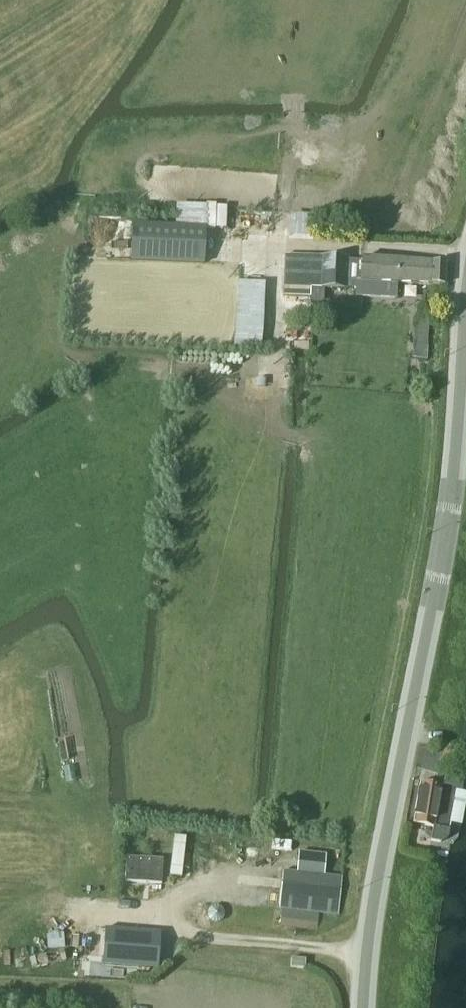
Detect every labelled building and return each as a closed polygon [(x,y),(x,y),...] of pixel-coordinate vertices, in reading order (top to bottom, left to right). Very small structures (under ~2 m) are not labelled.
[(206,206),(205,228),(215,229),(216,205),(206,204),(206,206)] [(292,238),(315,239),(316,217),(293,216),(292,238)] [(132,225),(131,262),(203,265),(205,228),(132,225)] [(346,259),(291,257),(285,256),(284,297),(309,298),(310,286),(345,288),(346,259)] [(346,261),(345,288),(356,289),(355,297),(396,299),(397,283),(431,285),(444,285),(445,264),(361,259),(361,262),(346,261)] [(265,345),(267,282),(239,281),(238,345),(265,345)] [(413,345),(412,359),(426,360),(427,346),(413,345)] [(420,783),(413,822),(415,822),(414,824),(433,827),(430,841),(440,843),(447,838),(456,791),(462,792),(464,778),(437,773),(435,786),(420,783)] [(162,885),(164,861),(128,858),(126,882),(162,885)] [(267,869),(264,896),(282,897),(281,910),(307,913),(308,900),(319,901),(322,874),(318,874),(319,861),(293,859),(291,872),(267,869)] [(208,914),(207,915),(208,916),(208,917),(208,918),(208,919),(209,920),(209,921),(210,921),(211,922),(212,922),(212,923),(213,923),(214,923),(215,924),(216,924),(217,924),(218,923),(219,923),(220,923),(221,922),(222,922),(222,921),(223,920),(224,919),(224,918),(224,917),(225,916),(225,915),(225,914),(224,913),(224,912),(224,911),(223,911),(223,910),(222,909),(221,908),(220,907),(219,907),(218,907),(217,907),(216,906),(215,907),(214,907),(213,907),(212,907),(212,908),(211,908),(210,909),(209,910),(209,911),(208,911),(208,912),(208,913),(208,914)] [(159,968),(160,931),(102,929),(100,965),(159,968)] [(292,959),(291,968),(306,969),(307,960),(292,959)]
